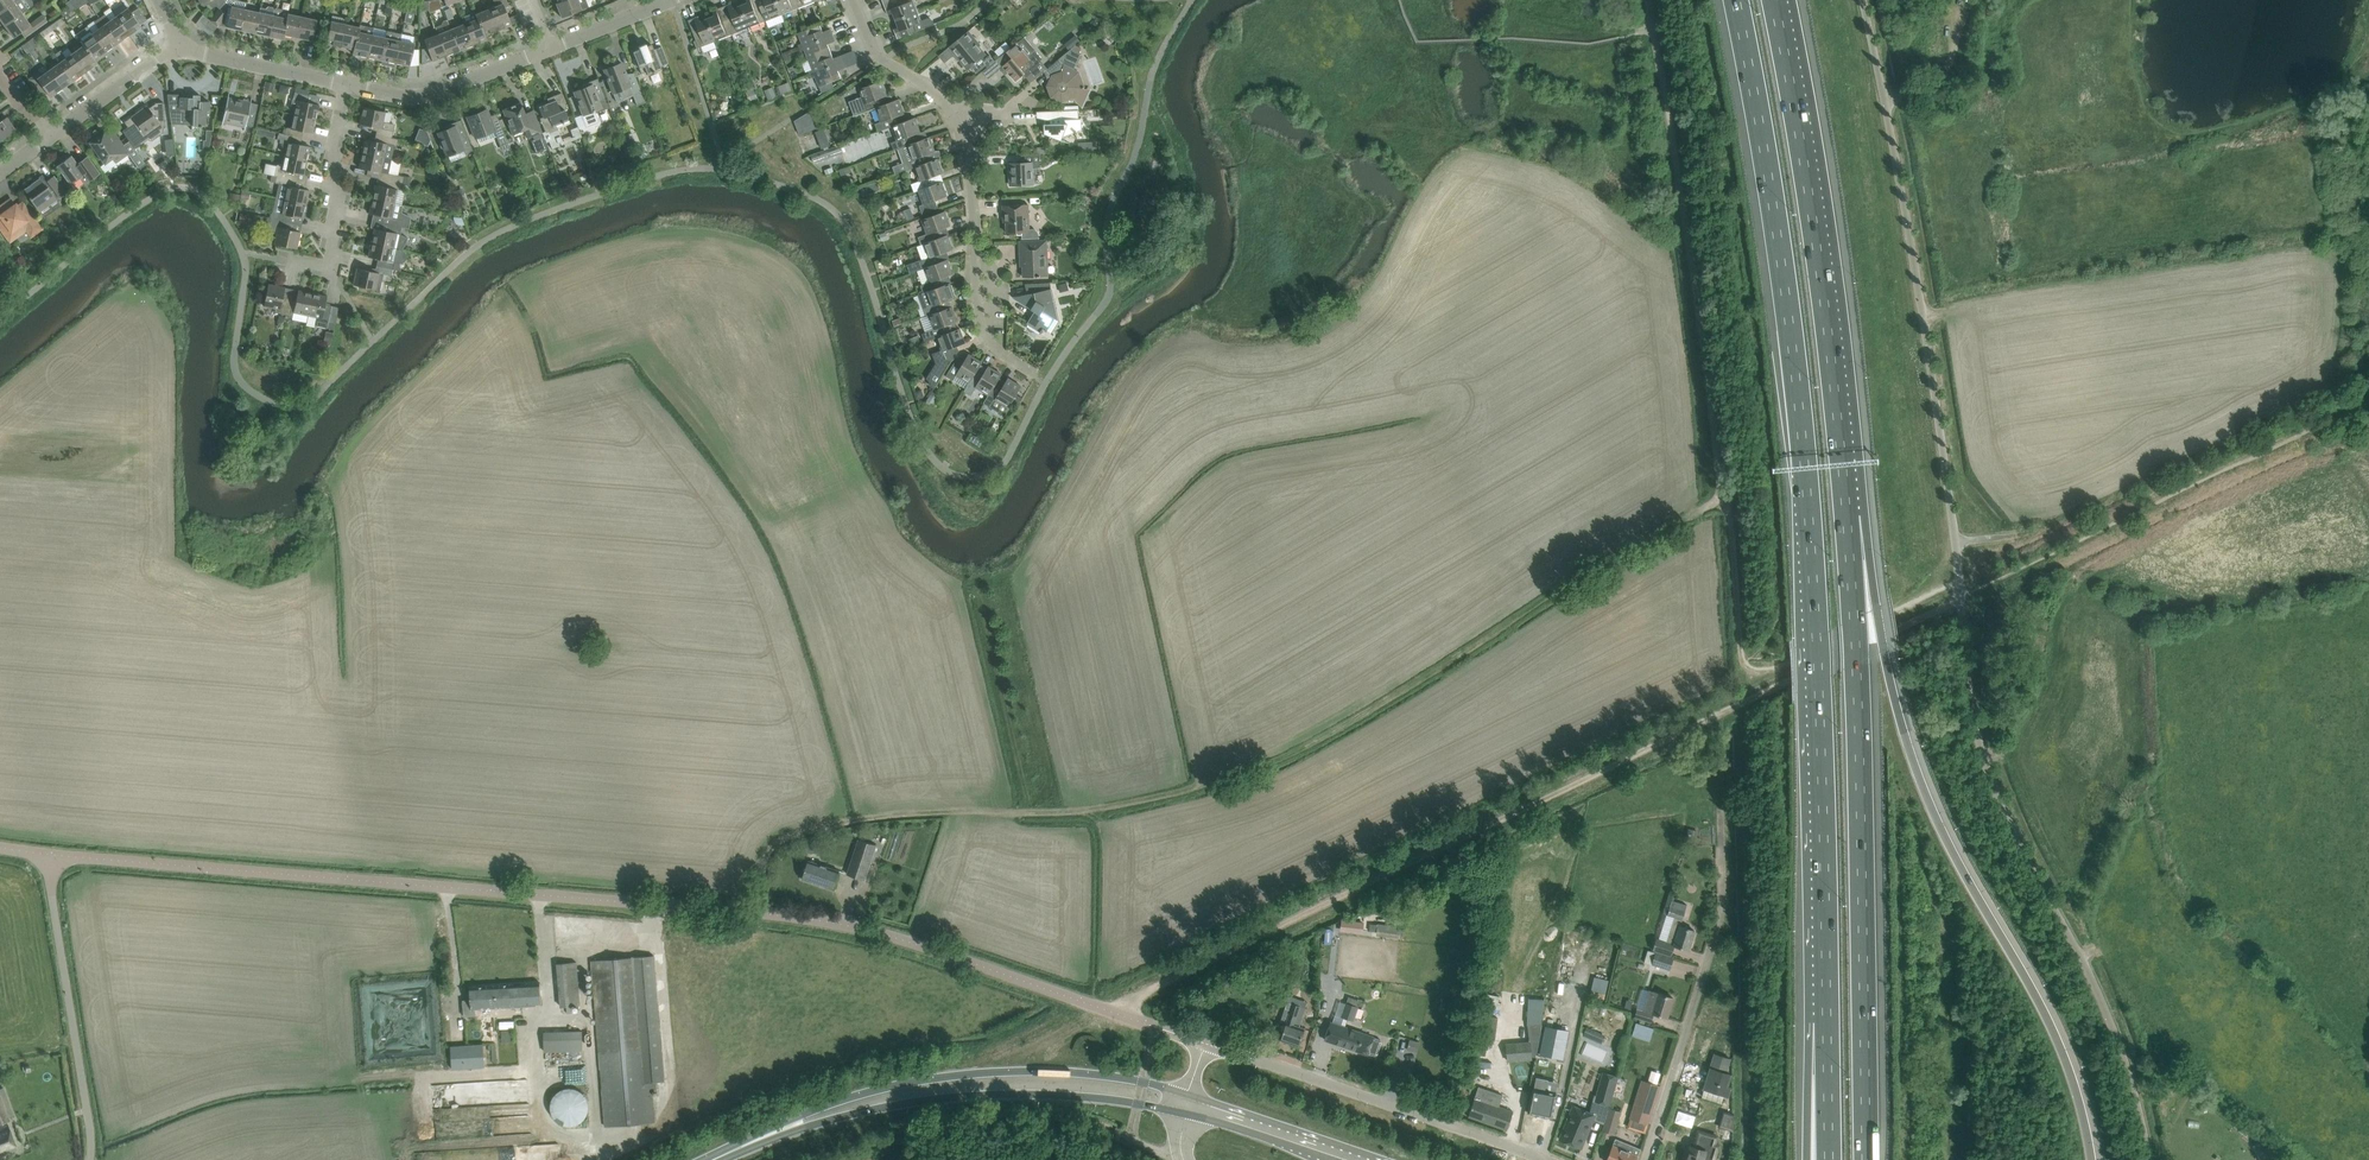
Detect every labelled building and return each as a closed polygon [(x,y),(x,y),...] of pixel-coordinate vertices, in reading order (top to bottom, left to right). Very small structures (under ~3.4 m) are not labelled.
[(22,12),(28,9),(22,0),(17,0),(0,12),(0,19),(5,26),(23,13),(22,12)] [(17,0),(0,0),(0,12),(17,0)] [(76,8),(72,2),(70,0),(66,3),(69,7),(61,13),(64,17),(76,8)] [(72,2),(76,8),(77,9),(87,2),(88,1),(87,0),(70,0),(72,2)] [(225,0),(199,0),(201,4),(207,1),(208,4),(212,8),(216,6),(219,8),(225,0)] [(240,2),(238,9),(231,7),(224,2),(225,1),(225,0),(219,8),(210,20),(218,26),(221,22),(227,25),(227,26),(241,30),(245,10),(246,3),(240,2)] [(394,9),(406,12),(409,0),(397,0),(394,9)] [(414,0),(413,0),(409,0),(406,12),(416,14),(416,0),(414,0)] [(429,10),(429,12),(438,9),(435,0),(429,0),(429,10)] [(490,8),(498,29),(501,28),(503,31),(510,28),(509,25),(511,24),(504,7),(508,6),(506,0),(495,0),(495,3),(496,6),(492,8),(490,8)] [(581,10),(589,7),(586,0),(566,0),(556,4),(562,17),(581,10)] [(766,21),(758,0),(746,0),(747,2),(741,5),(750,27),(766,21)] [(778,0),(758,0),(766,21),(783,14),(778,0)] [(800,7),(797,0),(778,0),(783,14),(800,7)] [(918,12),(913,0),(899,0),(884,6),(888,15),(893,12),(896,20),(918,12)] [(124,2),(112,11),(114,14),(129,35),(141,26),(138,21),(129,9),(124,2)] [(750,27),(741,5),(733,8),(731,3),(723,6),(733,34),(750,27)] [(269,36),(274,10),(274,9),(273,7),(268,6),(266,8),(260,7),(259,13),(254,32),(269,36)] [(717,40),(733,34),(723,6),(712,10),(714,15),(708,18),(717,40)] [(485,35),(498,29),(490,8),(476,14),(485,35)] [(129,35),(114,14),(111,9),(100,17),(118,43),(129,35)] [(254,32),(259,13),(245,10),(241,30),(254,32)] [(286,19),(273,16),(274,10),(269,36),(282,38),(287,14),(286,19)] [(476,14),(475,14),(474,12),(462,17),(473,44),(487,39),(485,35),(476,14)] [(928,18),(922,21),(918,12),(896,20),(899,27),(894,29),(897,39),(935,24),(934,23),(933,22),(933,21),(932,20),(931,20),(931,19),(930,18),(929,18),(928,18)] [(13,37),(30,26),(34,31),(47,21),(43,15),(30,24),(23,13),(5,26),(13,37)] [(297,37),(301,17),(287,14),(282,38),(284,39),(285,34),(297,37)] [(346,25),(344,25),(345,19),(333,16),(331,22),(326,43),(341,46),(346,25)] [(717,40),(708,18),(700,21),(698,16),(688,20),(696,40),(694,41),(697,48),(717,40)] [(106,51),(118,43),(100,17),(94,21),(100,30),(94,34),(106,51)] [(312,40),(316,20),(301,17),(297,37),(312,40)] [(460,49),(473,44),(462,17),(464,23),(451,28),(460,49)] [(52,24),(55,29),(64,23),(61,18),(52,24)] [(451,28),(450,28),(447,20),(443,21),(442,24),(441,25),(436,27),(447,55),(460,49),(451,28)] [(47,35),(55,29),(52,24),(44,30),(47,35)] [(800,48),(833,35),(830,29),(823,31),(820,24),(798,33),(802,43),(799,44),(800,48)] [(354,54),(358,32),(359,28),(346,25),(341,46),(354,49),(353,54),(354,54)] [(106,51),(94,34),(89,26),(76,35),(85,47),(85,46),(95,59),(106,51)] [(427,47),(422,49),(422,51),(422,64),(433,60),(446,55),(447,55),(436,27),(435,27),(437,33),(424,38),(427,47)] [(381,60),(388,30),(387,30),(385,38),(372,36),(368,57),(381,60)] [(395,63),(402,33),(388,30),(381,60),(383,60),(382,64),(391,66),(391,62),(395,63)] [(368,57),(372,36),(358,32),(354,54),(368,57)] [(988,54),(974,37),(972,39),(967,32),(949,47),(955,53),(954,54),(968,70),(972,67),(976,73),(986,65),(987,67),(994,62),(995,61),(990,55),(984,59),(983,58),(988,54)] [(412,44),(414,36),(402,33),(395,63),(409,66),(414,45),(412,44)] [(809,60),(831,51),(828,44),(835,41),(833,35),(800,48),(801,51),(805,49),(809,60)] [(30,41),(35,49),(39,46),(33,38),(30,41)] [(34,50),(35,49),(30,41),(22,47),(28,54),(30,53),(34,59),(39,56),(34,50)] [(1000,57),(1011,48),(1006,42),(995,51),(1000,57)] [(995,61),(994,62),(1000,69),(1003,66),(1009,73),(1016,81),(1024,74),(1030,82),(1040,74),(1034,66),(1043,59),(1035,49),(1033,51),(1027,56),(1017,43),(1011,48),(1000,57),(995,61)] [(660,66),(668,63),(661,46),(653,50),(651,44),(633,52),(636,59),(633,59),(636,66),(638,65),(641,74),(646,72),(648,74),(653,72),(653,73),(655,72),(654,72),(661,69),(660,66)] [(1079,72),(1074,70),(1082,54),(1079,53),(1081,48),(1075,45),(1046,69),(1052,76),(1047,86),(1051,97),(1062,102),(1073,98),(1078,103),(1085,87),(1079,72)] [(74,54),(73,55),(85,72),(86,71),(97,63),(98,63),(95,59),(85,46),(85,47),(74,54)] [(55,54),(62,63),(74,80),(75,79),(85,72),(73,55),(72,55),(67,59),(62,53),(60,50),(56,53),(55,54)] [(811,75),(843,62),(841,55),(834,58),(831,51),(809,60),(812,69),(809,71),(811,75)] [(641,92),(639,87),(635,76),(628,78),(621,62),(604,69),(608,80),(613,93),(617,101),(641,92)] [(833,86),(832,81),(841,78),(838,70),(846,67),(843,62),(811,75),(812,77),(815,76),(819,86),(822,93),(833,86)] [(51,71),(50,72),(62,88),(63,88),(74,80),(62,63),(51,71)] [(46,66),(28,79),(33,86),(41,98),(48,93),(50,97),(62,88),(50,72),(46,66)] [(584,88),(574,91),(578,101),(583,115),(591,112),(595,122),(605,118),(601,108),(598,101),(605,98),(602,89),(597,78),(583,84),(584,88)] [(875,108),(899,99),(898,99),(877,106),(875,100),(888,95),(882,80),(859,88),(862,96),(853,99),(851,100),(850,101),(850,103),(850,104),(850,105),(851,109),(854,115),(875,107),(875,108)] [(308,95),(295,92),(293,99),(291,105),(295,106),(294,114),(316,119),(319,104),(307,102),(308,95)] [(555,100),(539,107),(543,117),(540,118),(544,130),(545,131),(542,132),(546,142),(549,141),(552,148),(559,145),(558,143),(560,142),(562,141),(558,130),(556,125),(562,123),(564,123),(564,122),(569,120),(565,110),(568,109),(566,104),(561,93),(554,96),(555,100)] [(193,98),(180,97),(179,97),(178,94),(167,94),(171,124),(174,124),(177,117),(180,112),(180,108),(185,109),(185,111),(185,113),(187,117),(188,118),(190,120),(192,120),(192,125),(205,126),(205,116),(209,117),(209,102),(200,101),(200,95),(193,95),(193,98)] [(253,126),(255,115),(258,104),(251,102),(228,97),(223,120),(236,123),(235,125),(245,127),(246,125),(253,126)] [(878,131),(915,118),(915,117),(894,125),(891,118),(904,114),(899,99),(875,108),(876,108),(874,109),(877,116),(878,115),(880,121),(875,123),(878,131)] [(165,127),(164,114),(163,102),(155,103),(155,106),(150,109),(147,105),(124,122),(128,127),(122,131),(134,148),(147,139),(152,140),(162,133),(163,129),(164,127),(165,127)] [(542,132),(537,121),(533,110),(524,113),(520,102),(503,109),(512,134),(524,129),(528,138),(542,132)] [(395,124),(383,121),(385,112),(363,107),(359,123),(380,128),(378,135),(398,139),(400,133),(394,131),(394,129),(395,124)] [(487,109),(467,117),(472,128),(475,137),(476,137),(494,130),(502,150),(510,147),(507,139),(506,139),(504,134),(501,124),(496,113),(489,116),(487,109)] [(1044,133),(1045,134),(1061,140),(1063,136),(1075,132),(1075,133),(1077,132),(1077,131),(1082,129),(1081,118),(1079,119),(1079,110),(1052,111),(1052,124),(1044,124),(1044,133)] [(313,133),(316,119),(294,114),(291,128),(287,127),(285,134),(299,137),(301,130),(313,133)] [(15,129),(6,117),(0,121),(0,140),(15,129)] [(915,142),(930,137),(929,136),(910,143),(908,137),(920,132),(915,118),(878,131),(879,132),(893,127),(898,140),(892,142),(894,150),(915,142)] [(473,150),(465,131),(461,120),(446,125),(447,129),(437,133),(446,156),(464,149),(465,153),(473,150)] [(129,154),(119,140),(112,130),(106,135),(104,132),(89,142),(105,164),(114,158),(117,162),(129,154)] [(579,130),(571,133),(573,137),(574,139),(581,137),(579,130)] [(824,130),(815,134),(821,151),(830,147),(824,130)] [(299,137),(285,134),(279,133),(277,139),(280,140),(279,143),(283,144),(282,147),(286,148),(285,156),(307,160),(310,146),(298,144),(299,137)] [(396,145),(398,139),(378,135),(377,141),(365,139),(362,153),(391,159),(394,145),(396,145)] [(906,170),(937,158),(925,163),(922,156),(935,151),(930,137),(915,142),(894,150),(895,150),(899,149),(903,162),(893,166),(896,174),(906,170)] [(1096,142),(1087,142),(1088,152),(1096,152),(1096,142)] [(841,145),(812,156),(815,165),(844,154),(841,145)] [(131,158),(132,160),(137,167),(144,162),(138,153),(131,158)] [(388,173),(391,159),(362,153),(359,167),(381,172),(388,173)] [(1010,185),(1022,185),(1033,184),(1033,168),(1041,167),(1040,154),(1025,155),(1025,163),(1017,163),(1017,161),(1012,161),(1012,163),(1010,163),(1011,174),(1009,174),(1010,185)] [(100,173),(96,168),(90,158),(79,166),(71,155),(56,166),(70,185),(85,174),(90,181),(100,173)] [(304,175),(307,160),(285,156),(283,164),(279,163),(276,166),(265,163),(263,173),(271,175),(295,179),(296,173),(304,175)] [(618,165),(625,168),(629,161),(622,157),(618,165)] [(940,182),(937,175),(943,173),(937,158),(906,170),(915,167),(920,181),(911,184),(914,192),(942,182),(941,181),(940,182)] [(431,167),(438,169),(440,163),(433,161),(431,167)] [(841,175),(850,171),(848,166),(839,170),(841,175)] [(431,170),(429,178),(438,180),(440,172),(431,170)] [(388,181),(403,184),(405,175),(390,172),(388,181)] [(67,193),(61,185),(54,175),(43,183),(40,178),(24,189),(30,196),(29,197),(40,213),(67,193)] [(295,180),(295,179),(271,175),(270,181),(275,183),(279,183),(276,197),(306,204),(309,190),(289,185),(290,179),(295,180)] [(402,189),(403,184),(388,181),(387,187),(375,184),(372,199),(395,203),(398,188),(402,189)] [(942,182),(914,192),(919,190),(924,204),(919,205),(922,213),(938,207),(936,200),(947,196),(942,182)] [(858,186),(861,193),(868,190),(865,184),(858,186)] [(303,218),(306,204),(276,197),(273,212),(270,214),(270,216),(271,218),(276,219),(290,222),(291,216),(303,218)] [(403,205),(395,203),(372,199),(369,213),(373,214),(372,220),(403,226),(409,227),(411,217),(401,212),(403,205)] [(0,206),(0,228),(10,241),(16,237),(12,232),(22,224),(27,230),(32,237),(43,229),(28,208),(23,213),(16,203),(14,205),(11,201),(6,204),(5,202),(0,206)] [(1029,228),(1029,221),(1028,204),(1003,205),(1003,214),(1006,214),(1007,233),(1022,232),(1022,238),(1039,238),(1039,234),(1038,232),(1037,230),(1036,229),(1034,228),(1033,228),(1029,228)] [(910,209),(903,211),(907,221),(913,218),(910,209)] [(924,243),(937,238),(934,231),(950,226),(945,211),(922,219),(927,233),(918,237),(921,245),(924,243)] [(249,215),(241,213),(239,221),(247,223),(249,215)] [(288,229),(290,222),(276,219),(271,218),(269,230),(277,232),(274,243),(297,248),(300,231),(288,229)] [(409,229),(409,227),(403,226),(372,220),(370,227),(375,228),(371,242),(402,249),(408,238),(400,234),(401,227),(409,229)] [(886,231),(878,234),(881,241),(889,239),(886,231)] [(921,261),(906,266),(909,274),(917,271),(923,268),(947,260),(947,259),(939,262),(937,255),(947,251),(952,249),(947,235),(937,238),(924,243),(921,245),(917,246),(922,260),(920,260),(921,261)] [(1031,240),(1019,241),(1020,261),(1022,261),(1023,277),(1045,276),(1044,260),(1048,260),(1047,240),(1031,240)] [(402,250),(402,249),(371,242),(368,257),(380,259),(379,266),(400,270),(399,263),(402,263),(403,262),(406,260),(407,257),(407,255),(406,253),(405,252),(402,250)] [(927,292),(939,286),(937,280),(952,274),(947,260),(923,268),(917,271),(922,284),(920,285),(923,292),(918,294),(918,295),(927,292)] [(357,268),(354,285),(376,289),(380,290),(383,274),(391,276),(393,269),(400,271),(400,270),(379,266),(377,272),(357,268)] [(1058,284),(1060,292),(1069,290),(1067,282),(1058,284)] [(285,314),(288,300),(282,299),(285,287),(268,283),(263,305),(275,308),(275,312),(285,314)] [(942,310),(950,307),(948,300),(955,297),(950,283),(939,286),(927,292),(918,295),(926,316),(923,317),(929,315),(942,310)] [(1035,312),(1027,323),(1040,332),(1040,333),(1043,329),(1047,331),(1047,330),(1054,318),(1055,318),(1058,317),(1052,289),(1028,295),(1031,309),(1035,312)] [(307,315),(312,293),(298,290),(296,302),(288,300),(285,314),(293,316),(294,312),(307,315)] [(332,306),(325,304),(327,296),(312,293),(307,315),(316,317),(317,326),(327,328),(332,306)] [(944,334),(956,329),(954,323),(957,321),(952,306),(950,307),(942,310),(929,315),(923,317),(928,331),(922,333),(925,341),(944,334)] [(953,358),(953,356),(953,355),(954,351),(958,350),(957,346),(965,343),(960,328),(956,329),(944,334),(925,341),(937,337),(942,351),(933,354),(937,362),(927,378),(929,380),(930,383),(929,385),(934,388),(950,362),(953,358)] [(969,382),(982,362),(969,354),(965,359),(962,357),(960,360),(955,361),(946,376),(953,380),(956,375),(969,382)] [(989,395),(999,379),(1002,374),(988,366),(979,380),(973,376),(982,362),(969,382),(964,391),(971,395),(976,387),(988,394),(989,395)] [(988,394),(983,403),(984,403),(991,407),(1000,413),(1005,412),(1008,407),(1009,407),(1013,400),(1019,404),(1023,398),(1017,394),(1021,386),(1008,378),(1005,383),(999,379),(989,395),(988,394)] [(920,389),(914,390),(916,398),(923,396),(920,389)] [(927,400),(925,403),(931,406),(933,403),(939,394),(933,390),(927,400)] [(1696,840),(1699,830),(1689,828),(1686,838),(1696,840)] [(864,880),(869,866),(877,843),(859,839),(847,874),(864,880)] [(802,879),(833,889),(839,871),(808,860),(802,879)] [(1658,936),(1654,947),(1672,953),(1674,945),(1689,950),(1695,930),(1680,926),(1685,911),(1682,910),(1684,905),(1672,902),(1671,906),(1668,905),(1665,914),(1674,916),(1667,938),(1658,936)] [(1378,923),(1376,935),(1398,938),(1400,926),(1378,923)] [(1560,951),(1558,960),(1569,962),(1571,953),(1560,951)] [(1655,952),(1652,964),(1670,969),(1673,958),(1655,952)] [(592,960),(600,1056),(606,1127),(655,1122),(652,1089),(657,1089),(656,1082),(664,1081),(654,955),(592,960)] [(580,1005),(577,974),(576,962),(557,963),(561,1007),(580,1005)] [(1608,992),(1611,978),(1596,975),(1593,989),(1608,992)] [(1233,979),(1237,990),(1248,986),(1245,976),(1233,979)] [(541,1005),(541,994),(540,983),(470,987),(471,1000),(463,1000),(464,1016),(475,1016),(475,1009),(541,1005)] [(1673,998),(1654,992),(1649,990),(1643,1010),(1637,1008),(1635,1017),(1647,1021),(1650,1012),(1667,1017),(1673,998)] [(1486,993),(1483,1006),(1497,1009),(1499,996),(1486,993)] [(1296,1023),(1302,1006),(1293,1003),(1293,1004),(1287,1002),(1285,1008),(1291,1010),(1281,1040),(1299,1046),(1306,1026),(1296,1023)] [(1359,1007),(1345,1002),(1340,1017),(1354,1021),(1359,1007)] [(1368,1054),(1368,1053),(1375,1056),(1377,1055),(1382,1041),(1381,1039),(1331,1022),(1325,1039),(1368,1054)] [(1635,1025),(1632,1032),(1641,1034),(1643,1027),(1635,1025)] [(1546,1026),(1541,1054),(1563,1058),(1568,1031),(1546,1026)] [(1582,1035),(1601,1043),(1605,1035),(1586,1027),(1582,1035)] [(503,1030),(506,1041),(515,1039),(513,1028),(503,1030)] [(582,1031),(544,1032),(544,1051),(582,1050),(582,1031)] [(1508,1061),(1532,1059),(1530,1041),(1506,1043),(1508,1061)] [(1494,1046),(1479,1043),(1478,1050),(1493,1053),(1494,1046)] [(485,1044),(450,1049),(451,1069),(485,1067),(485,1044)] [(1704,1089),(1702,1096),(1721,1102),(1723,1095),(1728,1096),(1730,1088),(1727,1087),(1731,1074),(1727,1072),(1731,1059),(1715,1054),(1704,1089)] [(1610,1104),(1618,1077),(1603,1072),(1594,1100),(1610,1104)] [(1532,1100),(1529,1113),(1551,1117),(1553,1104),(1556,1093),(1546,1091),(1548,1079),(1536,1077),(1534,1089),(1532,1100)] [(1642,1080),(1630,1119),(1648,1124),(1660,1085),(1642,1080)] [(9,1120),(8,1117),(13,1115),(3,1087),(0,1089),(0,1124),(9,1120)] [(589,1121),(585,1087),(552,1090),(555,1124),(589,1121)] [(1507,1130),(1513,1112),(1475,1098),(1468,1116),(1507,1130)] [(1574,1105),(1565,1128),(1560,1139),(1581,1148),(1586,1137),(1587,1138),(1597,1115),(1574,1105)] [(1613,1134),(1620,1112),(1610,1108),(1603,1131),(1613,1134)] [(1724,1112),(1719,1126),(1732,1130),(1733,1130),(1734,1115),(1732,1114),(1724,1112)] [(17,1149),(8,1124),(0,1127),(0,1155),(17,1149)] [(1687,1159),(1703,1159),(1703,1157),(1714,1159),(1719,1145),(1715,1144),(1717,1136),(1698,1131),(1695,1140),(1693,1147),(1691,1146),(1687,1159)] [(2253,1147),(2270,1159),(2277,1151),(2260,1137),(2253,1147)] [(1621,1159),(1636,1159),(1637,1156),(1638,1156),(1641,1149),(1632,1145),(1629,1152),(1625,1151),(1621,1159)] [(1607,1159),(1621,1159),(1625,1151),(1613,1146),(1607,1159)]
